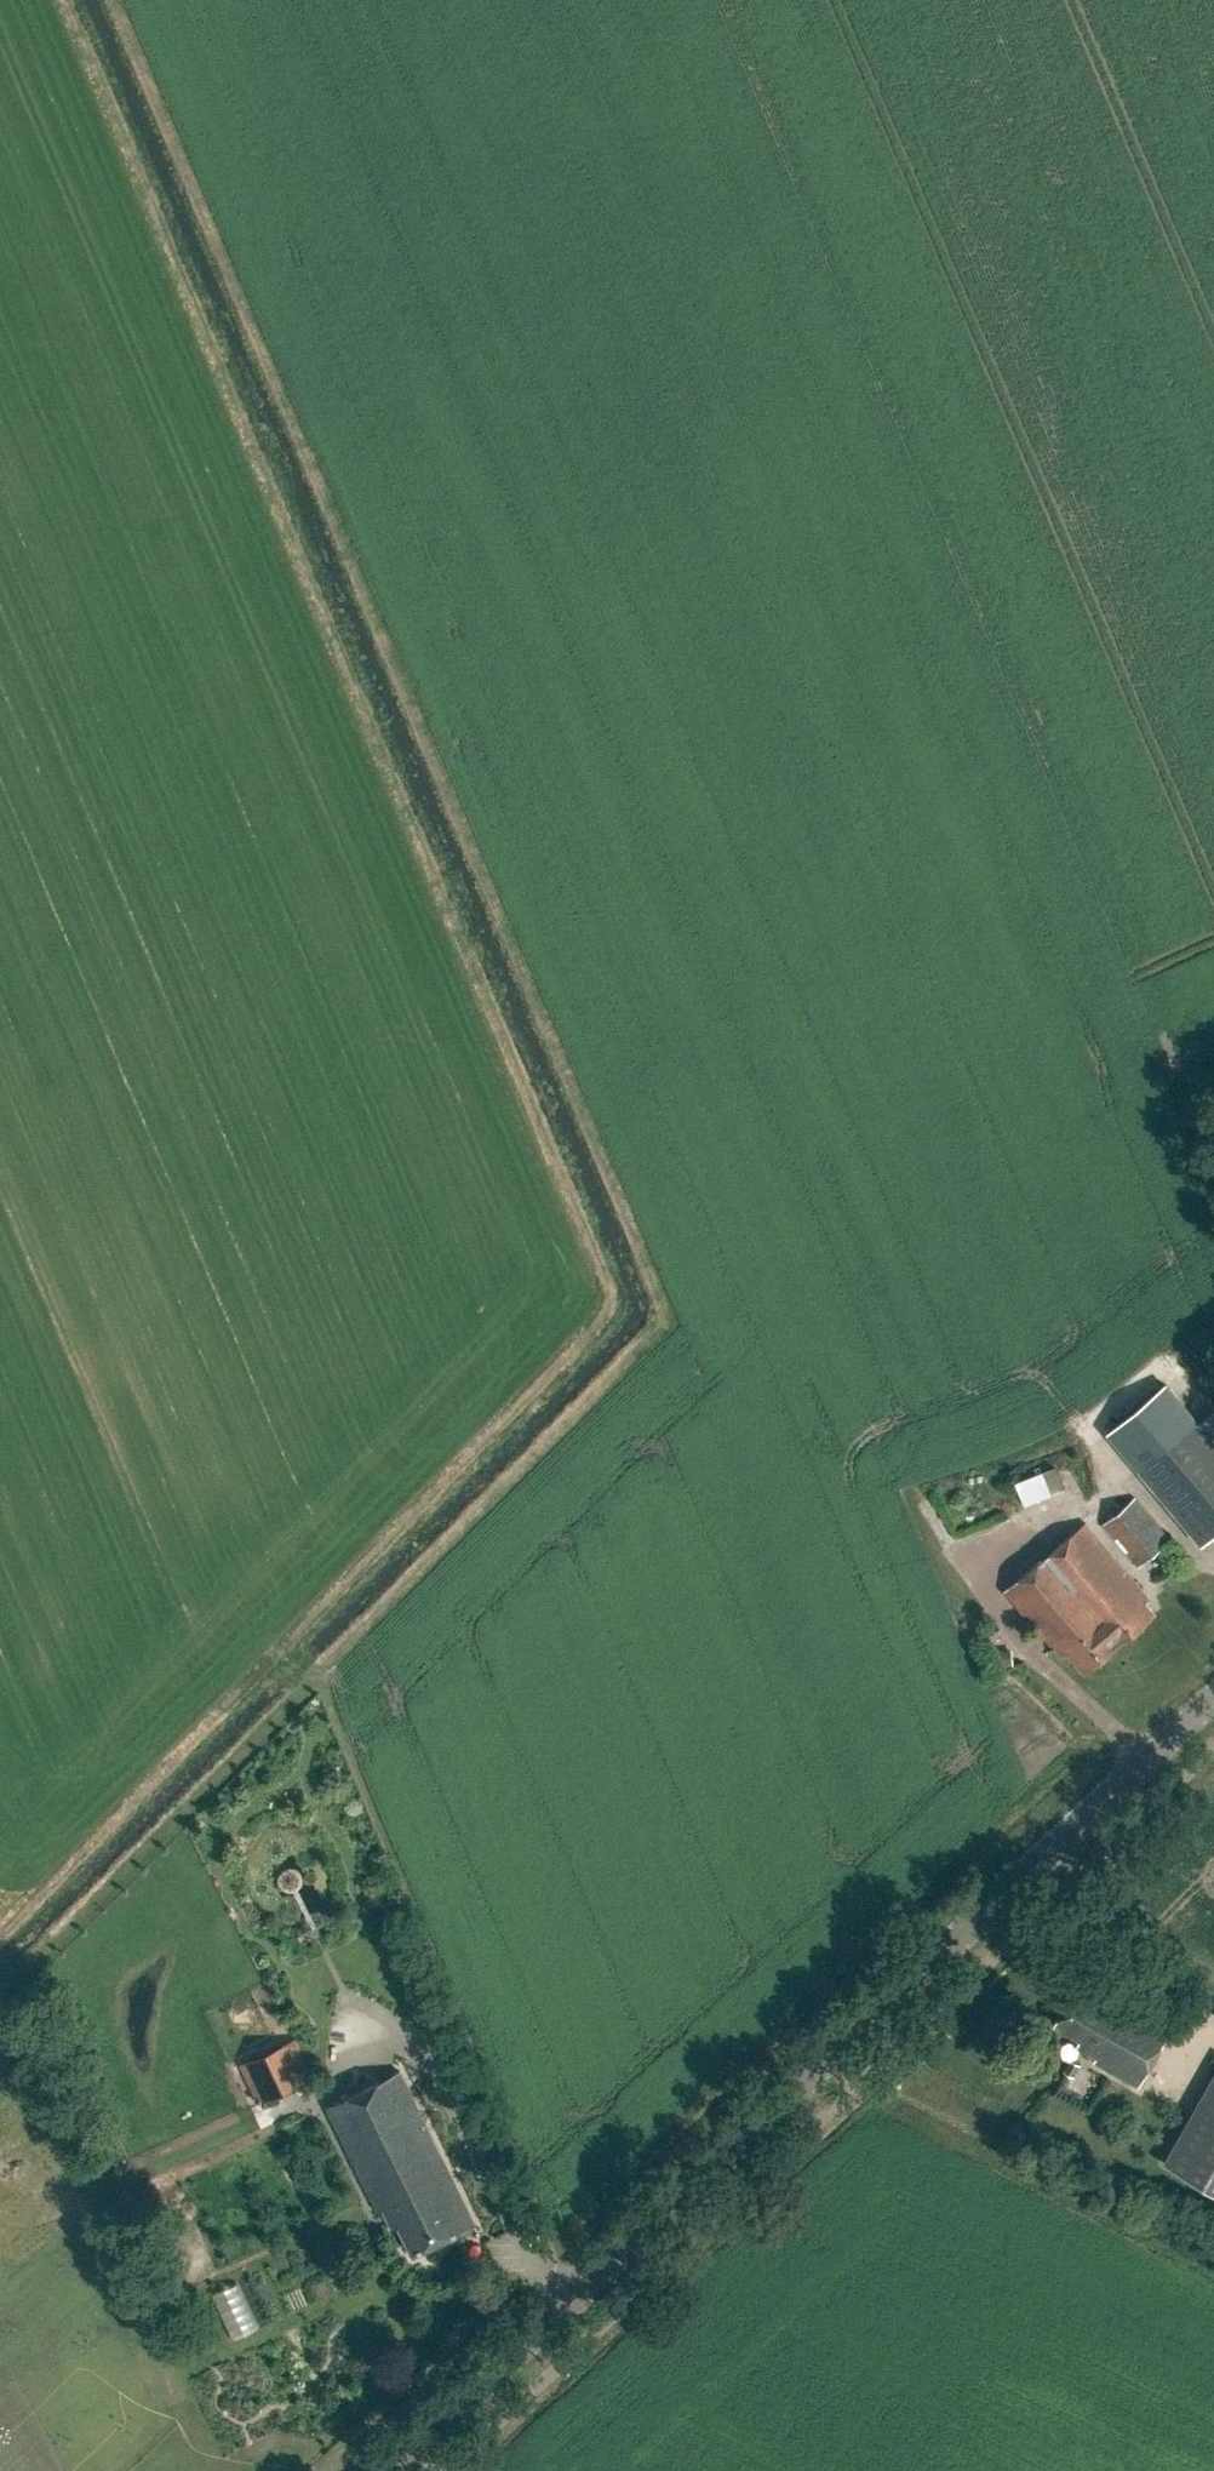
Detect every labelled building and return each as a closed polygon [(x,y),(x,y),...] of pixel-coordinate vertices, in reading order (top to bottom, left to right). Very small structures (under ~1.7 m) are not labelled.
[(1200,1542),(1213,1530),(1213,1433),(1198,1415),(1137,1468),(1200,1542)] [(1046,1470),(1019,1481),(1029,1505),(1056,1494),(1046,1470)] [(1102,1522),(1137,1564),(1168,1539),(1133,1496),(1102,1522)] [(1143,1602),(1147,1599),(1083,1521),(1004,1588),(1051,1644),(1054,1641),(1065,1654),(1068,1651),(1086,1673),(1155,1615),(1143,1602)] [(1075,2044),(1092,2054),(1090,2058),(1138,2086),(1172,2027),(1092,1980),(1086,1991),(1076,1986),(1054,2023),(1079,2037),(1075,2044)] [(294,2033),(240,2060),(259,2100),(314,2073),(294,2033)] [(401,2072),(329,2106),(381,2213),(386,2211),(396,2230),(403,2227),(415,2253),(474,2225),(401,2072)] [(1164,2164),(1213,2191),(1213,2075),(1164,2164)] [(214,2291),(233,2338),(261,2327),(242,2280),(214,2291)]
